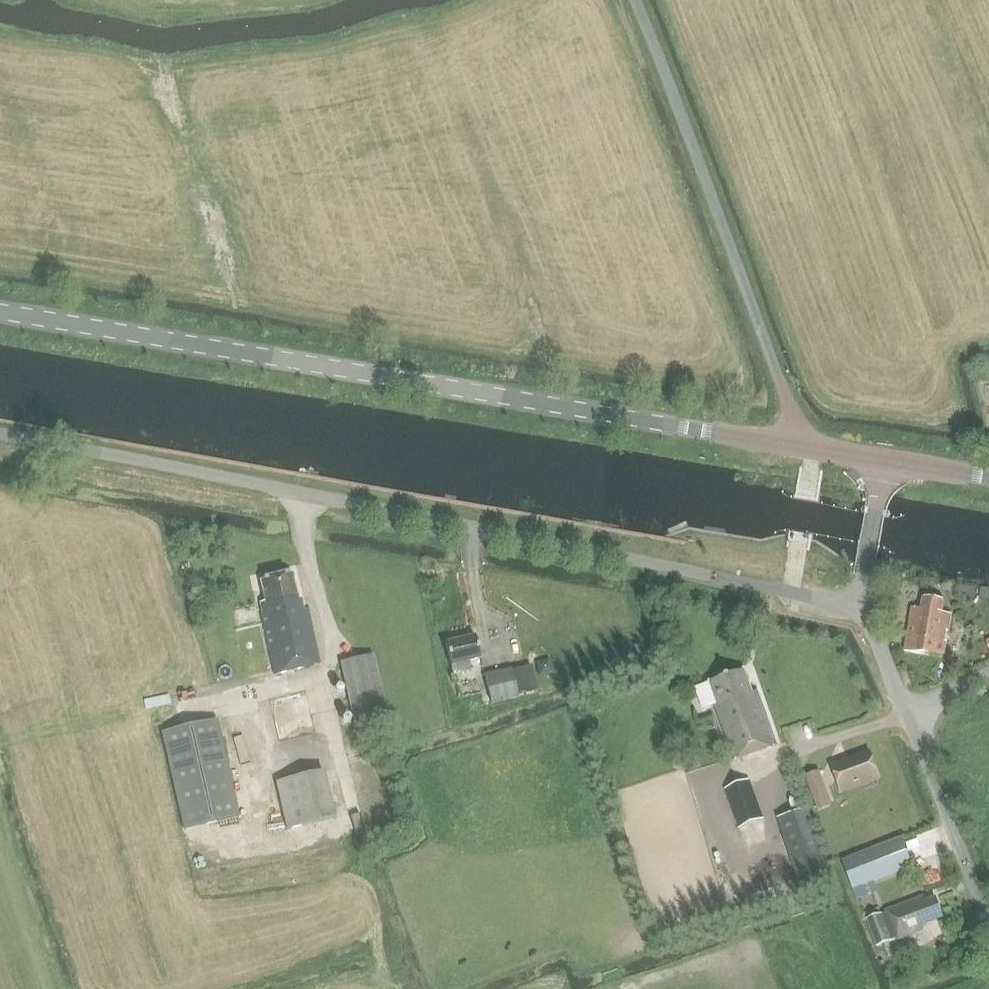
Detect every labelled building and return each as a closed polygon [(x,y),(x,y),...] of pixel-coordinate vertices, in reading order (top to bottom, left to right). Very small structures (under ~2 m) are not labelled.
[(265,601),(260,603),(262,614),(261,615),(263,625),(274,674),(321,663),(308,609),(304,610),(301,597),(297,598),(292,575),(260,582),(265,601)] [(944,657),(951,614),(943,613),(945,602),(923,598),(921,609),(912,607),(905,651),(944,657)] [(469,661),(481,659),(476,637),(445,644),(452,675),(471,671),(469,661)] [(354,728),(388,720),(373,655),(340,663),(354,728)] [(517,698),(511,670),(484,676),(490,704),(517,698)] [(732,760),(777,744),(758,691),(751,692),(744,670),(710,681),(718,705),(714,708),(732,760)] [(183,829),(239,817),(217,720),(161,732),(183,829)] [(879,778),(870,752),(832,766),(841,791),(879,778)] [(276,782),(286,829),(335,818),(324,771),(276,782)] [(818,811),(832,806),(820,771),(806,776),(818,811)] [(738,827),(763,818),(750,781),(725,789),(738,827)] [(777,819),(784,838),(794,869),(825,858),(808,809),(777,819)] [(881,853),(844,868),(852,888),(889,874),(881,853)] [(943,872),(927,873),(927,883),(943,882),(943,872)] [(887,912),(888,913),(866,921),(877,949),(923,931),(921,926),(942,919),(935,899),(926,902),(924,898),(887,912)]
